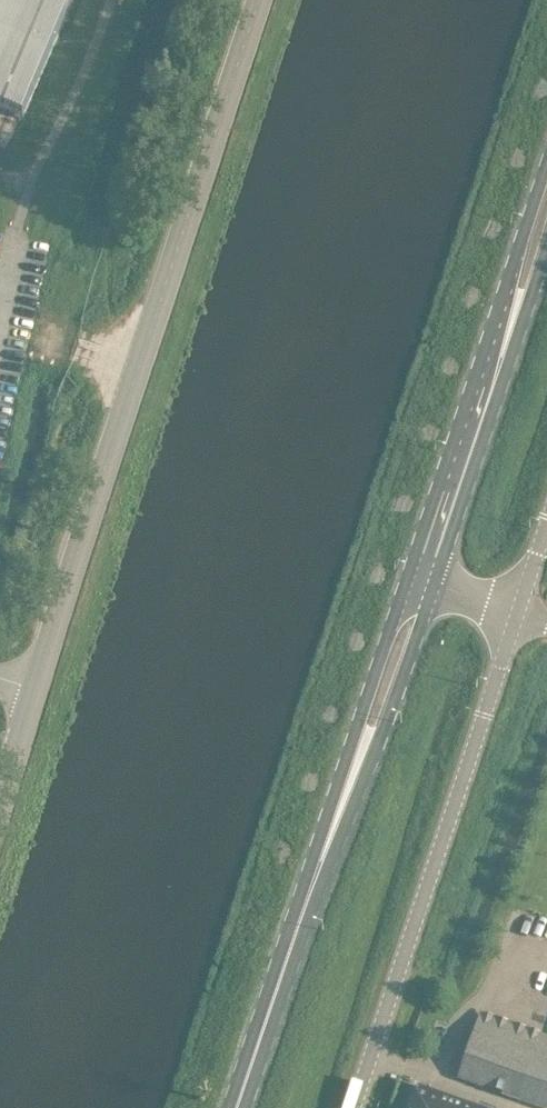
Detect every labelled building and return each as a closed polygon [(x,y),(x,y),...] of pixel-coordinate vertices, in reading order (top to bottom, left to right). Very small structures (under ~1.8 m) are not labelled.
[(22,116),(72,0),(0,0),(0,107),(22,116)] [(543,1107),(546,1107),(546,1036),(481,1011),(457,1076),(543,1107)] [(486,1106),(485,1107),(417,1083),(408,1107),(491,1107),(486,1106)]
